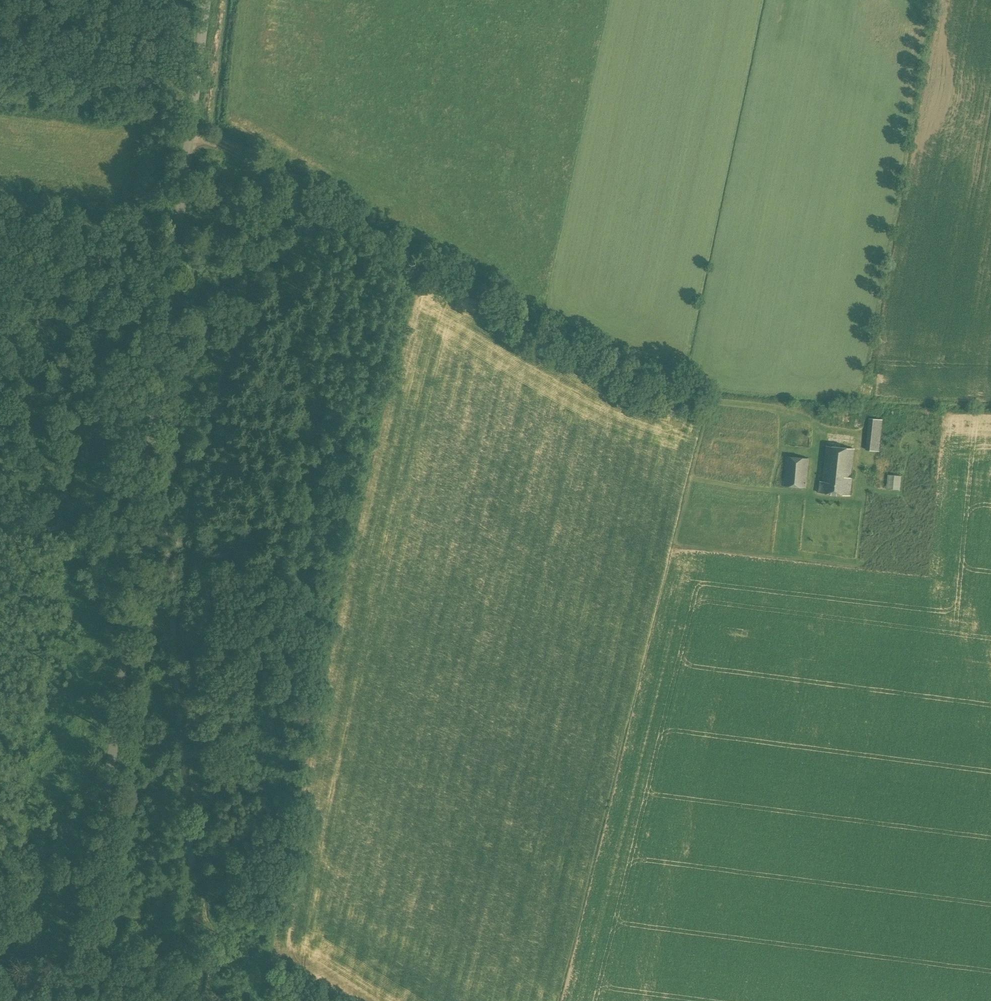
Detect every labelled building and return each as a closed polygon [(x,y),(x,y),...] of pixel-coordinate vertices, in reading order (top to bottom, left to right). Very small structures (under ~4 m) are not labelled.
[(878,450),(880,435),(882,419),(869,418),(868,434),(866,449),(878,450)] [(850,495),(852,478),(851,478),(854,449),(826,446),(822,481),(820,481),(818,492),(850,495)] [(806,488),(809,458),(785,456),(782,485),(806,488)] [(887,487),(901,488),(902,473),(888,473),(887,487)]
